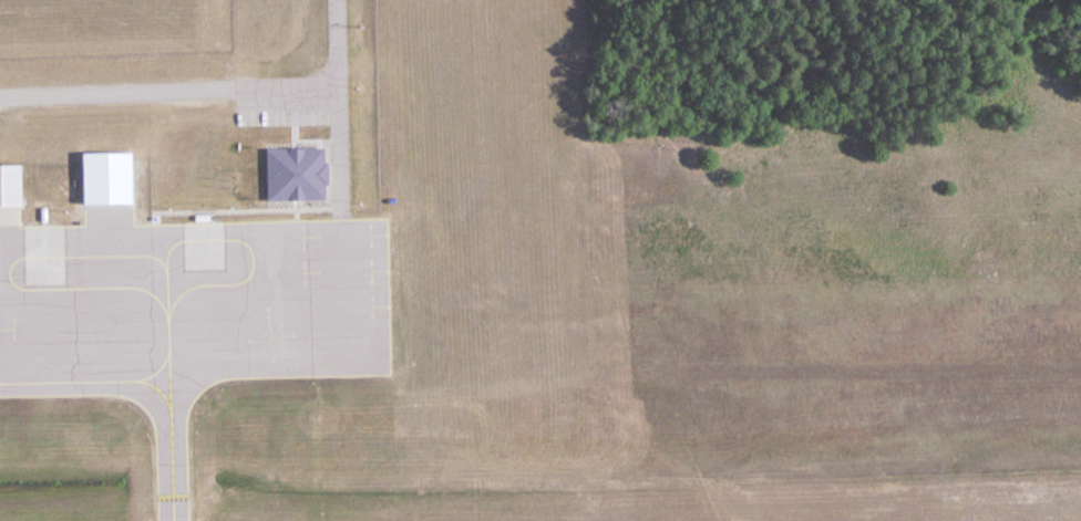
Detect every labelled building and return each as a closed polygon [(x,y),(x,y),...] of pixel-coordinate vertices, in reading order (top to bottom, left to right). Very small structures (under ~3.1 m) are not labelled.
[(130,151),(80,151),(80,202),(130,202),(130,151)] [(286,188),(302,189),(303,180),(310,181),(311,157),(286,157),(286,166),(275,166),(275,180),(286,180),(286,188)] [(19,204),(19,163),(0,163),(0,204),(19,204)]
